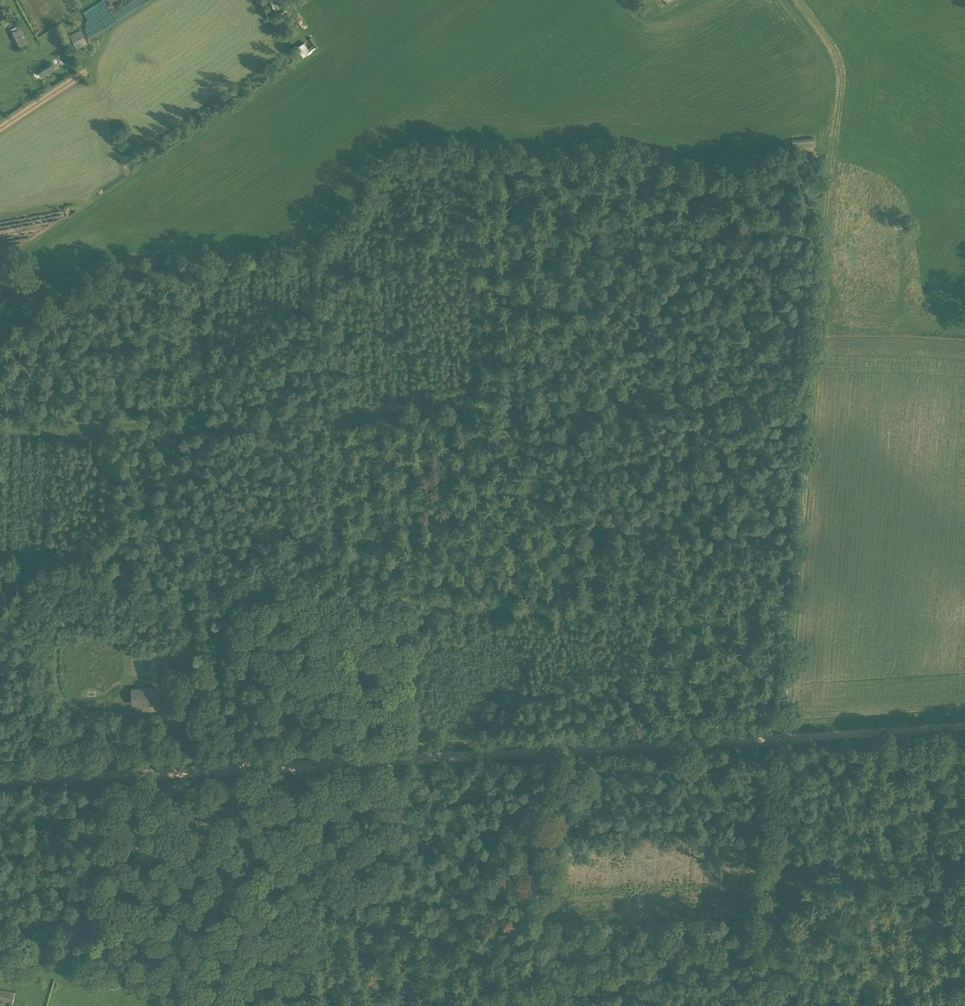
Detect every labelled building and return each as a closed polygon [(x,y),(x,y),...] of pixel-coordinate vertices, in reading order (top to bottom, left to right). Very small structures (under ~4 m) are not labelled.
[(22,26),(14,30),(22,46),(30,42),(22,26)] [(82,30),(72,33),(77,47),(86,44),(82,30)] [(41,76),(57,69),(52,57),(36,64),(41,76)] [(792,139),(793,149),(815,145),(815,136),(792,139)] [(132,705),(161,704),(160,686),(131,688),(132,705)] [(14,1002),(16,991),(0,988),(0,999),(14,1002)]
